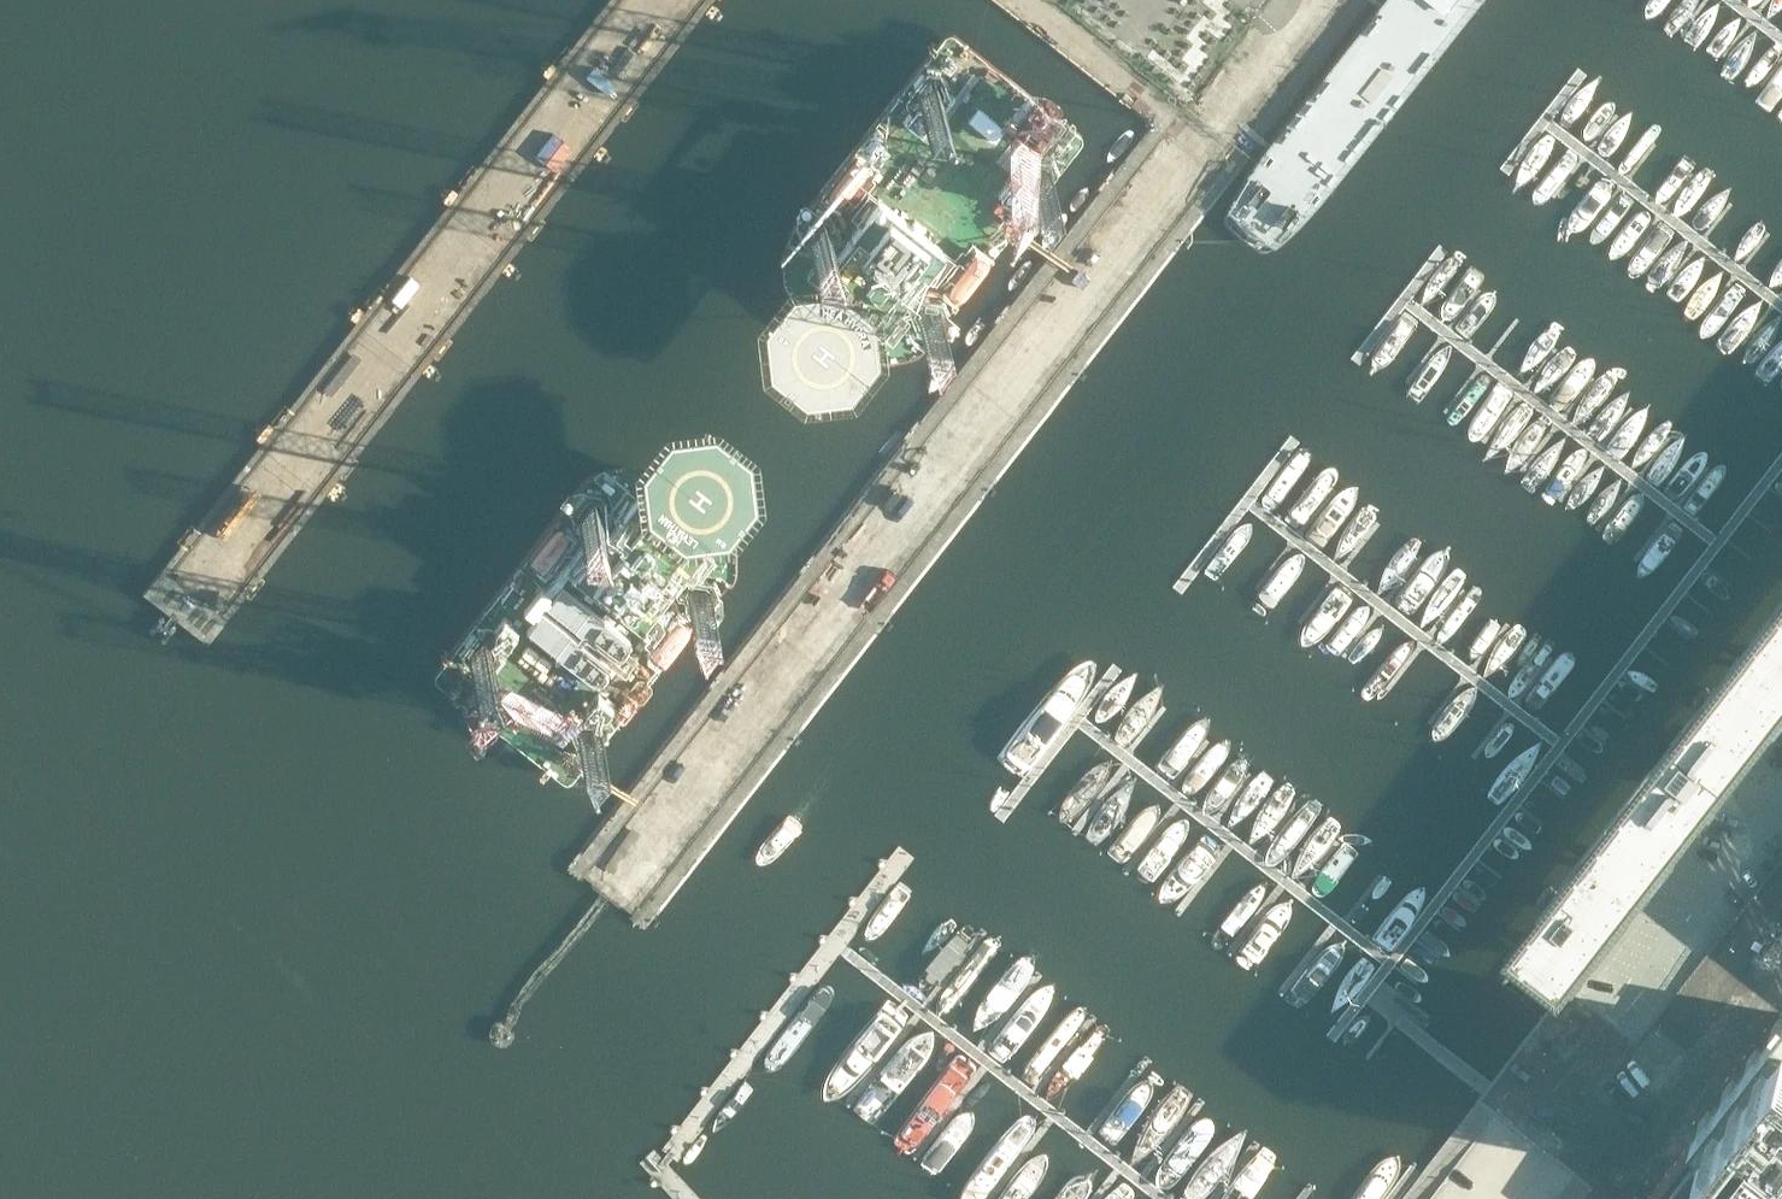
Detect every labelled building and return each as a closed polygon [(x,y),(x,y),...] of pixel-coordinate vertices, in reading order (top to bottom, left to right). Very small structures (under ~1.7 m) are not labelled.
[(1781,703),(1781,602),(1516,942),(1565,981),(1781,703)] [(1647,1198),(1781,1198),(1781,1025),(1647,1198)]
